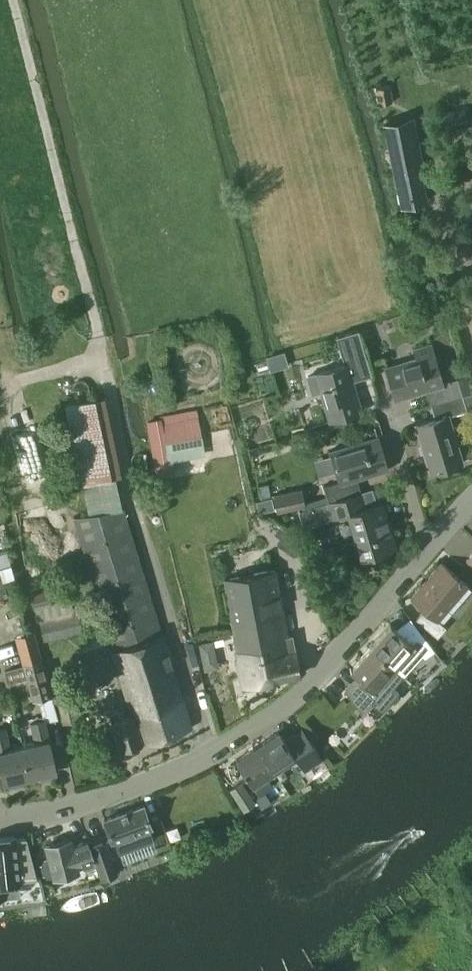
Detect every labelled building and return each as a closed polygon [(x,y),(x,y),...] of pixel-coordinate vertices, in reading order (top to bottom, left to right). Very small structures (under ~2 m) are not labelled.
[(388,86),(375,89),(379,105),(391,102),(388,86)] [(465,108),(442,112),(445,130),(469,125),(465,108)] [(425,168),(414,117),(382,124),(400,208),(428,202),(421,169),(425,168)] [(459,237),(461,245),(457,246),(462,265),(471,262),(471,234),(459,237)] [(344,363),(306,375),(312,394),(321,391),(330,418),(361,409),(347,362),(366,357),(358,330),(336,336),(344,363)] [(416,357),(386,366),(396,400),(426,391),(430,405),(463,395),(462,395),(458,378),(444,382),(433,344),(414,350),(416,357)] [(458,378),(462,395),(471,392),(471,390),(468,375),(458,378)] [(463,395),(467,411),(471,410),(471,393),(463,395)] [(435,420),(416,425),(431,472),(462,463),(457,448),(448,417),(467,411),(463,395),(430,405),(435,420)] [(205,455),(196,409),(161,416),(169,461),(205,455)] [(339,482),(324,486),(327,496),(329,501),(361,491),(357,480),(360,479),(389,470),(378,436),(329,451),(330,455),(336,473),(339,482)] [(61,460),(55,440),(42,443),(48,463),(61,460)] [(77,469),(72,448),(62,450),(67,471),(77,469)] [(86,515),(73,517),(115,650),(111,651),(131,715),(127,717),(124,708),(109,713),(121,750),(191,728),(192,728),(162,634),(123,508),(121,508),(115,477),(82,484),(81,484),(86,515)] [(305,506),(302,490),(274,496),(278,512),(305,506)] [(329,501),(326,502),(326,503),(332,520),(349,515),(362,557),(394,547),(381,504),(377,505),(366,509),(361,491),(329,501)] [(286,531),(276,546),(294,558),(304,543),(286,531)] [(469,586),(441,562),(410,598),(424,610),(416,619),(437,637),(446,627),(439,621),(469,586)] [(15,577),(11,564),(0,567),(0,581),(15,577)] [(223,579),(233,635),(259,630),(257,619),(285,614),(276,569),(223,579)] [(50,604),(47,590),(31,594),(38,622),(39,622),(44,641),(84,632),(79,611),(73,612),(70,599),(50,604)] [(289,635),(285,614),(257,619),(259,630),(233,635),(237,660),(236,661),(242,688),(300,675),(292,634),(289,635)] [(390,625),(371,647),(404,676),(422,654),(425,656),(434,649),(417,627),(405,637),(396,628),(390,623),(389,624),(390,625)] [(213,639),(198,642),(201,657),(216,654),(214,646),(213,640),(213,639)] [(196,642),(187,645),(193,665),(202,663),(196,642)] [(359,682),(346,692),(361,713),(370,703),(381,712),(399,692),(393,688),(404,676),(371,647),(351,669),(350,668),(350,669),(356,674),(358,676),(357,678),(359,682)] [(24,666),(5,671),(9,683),(27,678),(33,699),(51,694),(42,661),(24,666)] [(80,720),(74,696),(58,700),(64,724),(80,720)] [(34,742),(22,744),(30,779),(45,775),(44,773),(56,770),(44,719),(30,723),(34,742)] [(0,729),(0,768),(3,783),(15,780),(16,782),(30,779),(22,744),(11,747),(7,728),(0,729)] [(279,731),(257,746),(274,771),(295,758),(304,771),(323,759),(308,737),(291,749),(279,731)] [(254,748),(236,760),(253,786),(274,772),(257,746),(254,748)] [(255,803),(241,782),(230,789),(245,811),(255,803)] [(152,829),(144,805),(104,819),(113,843),(115,842),(119,854),(154,841),(150,830),(152,829)] [(21,884),(21,880),(38,879),(27,838),(15,839),(15,836),(0,838),(0,886),(21,884)] [(78,873),(70,840),(47,846),(55,879),(78,873)] [(82,865),(95,861),(91,848),(90,848),(88,841),(75,845),(82,865)] [(106,842),(91,848),(95,861),(102,880),(118,874),(106,842)]
